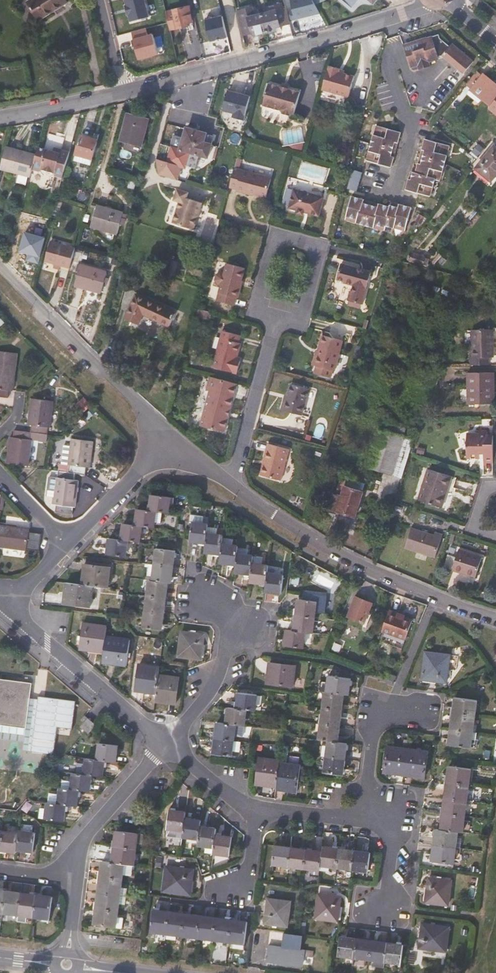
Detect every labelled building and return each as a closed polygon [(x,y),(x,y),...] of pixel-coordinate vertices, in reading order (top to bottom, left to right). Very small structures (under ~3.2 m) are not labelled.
[(68,3),(66,0),(32,0),(27,3),(38,22),(68,3)] [(130,20),(150,15),(146,0),(125,0),(130,20)] [(190,7),(186,8),(184,0),(170,0),(173,11),(165,13),(170,32),(189,27),(189,24),(193,23),(190,7)] [(286,9),(268,14),(264,0),(260,0),(264,15),(268,34),(277,32),(276,29),(290,25),(286,9)] [(297,19),(321,12),(317,0),(292,0),(297,19)] [(353,9),(360,0),(342,0),(353,9)] [(243,37),(253,35),(254,39),(261,38),(260,36),(268,34),(264,15),(255,18),(253,9),(237,13),(243,37)] [(229,36),(224,15),(207,19),(212,40),(229,36)] [(148,28),(133,32),(140,58),(159,53),(154,34),(150,35),(148,28)] [(476,66),(454,47),(452,50),(442,42),(441,38),(406,49),(413,70),(420,68),(422,72),(432,69),(431,65),(440,62),(440,61),(444,59),(465,78),(476,66)] [(348,98),(354,78),(338,74),(339,71),(328,68),(322,91),(348,98)] [(495,98),(495,86),(480,73),(467,87),(470,89),(467,94),(479,103),(482,99),(490,105),(495,98)] [(285,91),(286,87),(280,85),(278,89),(265,86),(259,107),(278,113),(280,116),(287,117),(292,116),(297,94),(285,91)] [(249,97),(227,91),(222,112),(244,118),(249,97)] [(141,146),(148,120),(126,115),(120,140),(141,146)] [(188,126),(182,150),(192,153),(210,158),(214,144),(207,141),(210,132),(188,126)] [(390,168),(400,134),(379,129),(377,137),(374,136),(369,152),(372,153),(369,161),(390,168)] [(284,134),(284,144),(304,144),(305,135),(284,134)] [(90,165),(97,140),(81,135),(74,160),(90,165)] [(441,172),(445,156),(442,155),(444,147),(422,141),(412,173),(409,173),(405,190),(426,196),(428,188),(431,189),(433,180),(435,180),(437,171),(441,172)] [(495,175),(495,148),(493,146),(474,168),(490,181),(495,175)] [(36,156),(5,147),(0,166),(0,169),(30,177),(34,164),(36,156)] [(187,170),(192,153),(182,150),(172,147),(168,160),(159,157),(160,176),(179,181),(182,168),(187,170)] [(69,153),(61,151),(53,148),(52,152),(39,148),(36,156),(34,164),(41,167),(40,170),(55,174),(54,177),(62,179),(69,153)] [(265,201),(270,180),(233,171),(228,190),(235,191),(235,196),(247,199),(249,195),(254,196),(254,198),(265,201)] [(194,229),(202,202),(186,197),(188,192),(177,188),(173,199),(180,201),(179,206),(178,205),(173,223),(194,229)] [(319,217),(324,197),(294,190),(289,209),(298,211),(297,214),(303,216),(304,213),(319,217)] [(220,201),(222,194),(215,192),(213,198),(220,201)] [(403,227),(409,208),(391,202),(389,207),(351,197),(346,216),(357,219),(356,222),(372,227),(373,224),(384,227),(386,224),(393,226),(394,224),(403,227)] [(117,234),(123,213),(97,206),(91,226),(117,234)] [(69,268),(75,248),(50,242),(44,261),(69,268)] [(18,265),(23,247),(11,243),(6,262),(13,268),(15,264),(18,265)] [(32,287),(40,256),(28,253),(26,259),(28,259),(22,278),(32,287)] [(362,304),(371,272),(340,263),(336,279),(343,281),(343,283),(353,286),(352,291),(350,290),(347,300),(362,304)] [(236,306),(237,298),(240,299),(245,282),(242,281),(245,268),(227,264),(224,274),(221,273),(217,275),(216,280),(219,285),(221,286),(217,301),(236,306)] [(100,293),(106,272),(80,265),(74,286),(100,293)] [(174,313),(136,295),(125,317),(138,324),(143,314),(168,326),(174,313)] [(209,322),(211,312),(196,309),(194,318),(209,322)] [(236,373),(240,358),(236,357),(239,342),(237,342),(238,334),(220,330),(211,366),(236,373)] [(493,358),(493,330),(471,330),(471,357),(470,357),(469,366),(489,365),(489,358),(493,358)] [(311,365),(315,366),(317,366),(315,373),(332,377),(334,370),(336,370),(343,341),(322,335),(318,351),(315,350),(311,365)] [(16,364),(0,362),(0,396),(8,397),(10,390),(12,390),(13,389),(16,364)] [(494,404),(493,373),(468,373),(468,405),(494,404)] [(224,431),(236,383),(210,376),(206,390),(209,391),(201,425),(224,431)] [(302,415),(309,388),(292,384),(290,395),(287,394),(283,410),(302,415)] [(49,427),(53,401),(31,398),(28,424),(31,425),(30,431),(48,433),(48,428),(49,427)] [(85,411),(90,406),(87,402),(82,408),(85,411)] [(392,476),(407,425),(383,418),(367,468),(392,476)] [(478,427),(478,431),(478,434),(467,435),(467,458),(483,458),(483,466),(487,466),(487,464),(494,463),(493,434),(488,434),(488,430),(482,431),(482,427),(478,427)] [(28,466),(31,440),(30,439),(31,433),(36,434),(35,437),(47,439),(48,433),(30,431),(30,432),(18,430),(15,430),(14,431),(13,437),(10,437),(6,463),(28,466)] [(89,467),(93,441),(72,438),(68,464),(70,465),(69,472),(75,473),(85,474),(87,467),(89,467)] [(282,479),(290,448),(269,442),(266,456),(268,457),(267,460),(265,461),(261,475),(282,479)] [(441,508),(451,476),(428,469),(418,500),(441,508)] [(75,507),(78,480),(75,480),(75,473),(69,472),(58,470),(58,477),(56,478),(53,504),(75,507)] [(46,496),(53,497),(55,479),(49,478),(46,496)] [(354,517),(363,491),(365,484),(341,478),(336,494),(334,493),(329,510),(354,517)] [(140,542),(142,526),(155,528),(157,512),(169,514),(171,498),(152,495),(150,511),(138,510),(136,526),(124,524),(122,540),(110,539),(107,554),(127,557),(127,554),(129,541),(135,542),(140,542)] [(265,557),(248,555),(249,549),(238,547),(239,546),(234,546),(234,539),(224,537),(224,536),(208,534),(209,525),(193,522),(190,542),(206,544),(205,553),(221,555),(220,564),(236,565),(235,573),(251,575),(250,583),(266,585),(266,592),(282,594),(284,575),(268,573),(269,566),(264,565),(265,557)] [(40,533),(28,531),(29,527),(0,524),(0,546),(26,550),(27,549),(38,550),(40,533)] [(435,557),(442,535),(434,533),(433,536),(411,529),(404,548),(435,557)] [(162,630),(168,583),(172,583),(176,552),(157,549),(153,581),(150,580),(143,628),(162,630)] [(475,577),(482,557),(458,550),(452,570),(475,577)] [(90,607),(93,587),(109,588),(111,568),(84,565),(82,585),(67,583),(63,603),(90,607)] [(325,613),(326,603),(322,596),(306,594),(305,600),(317,602),(316,612),(325,613)] [(365,623),(373,604),(356,597),(348,616),(365,623)] [(316,612),(317,602),(305,600),(299,600),(295,631),(288,630),(285,646),(304,648),(306,633),(313,634),(316,612)] [(405,639),(413,620),(399,615),(399,613),(390,609),(382,630),(405,639)] [(347,626),(348,624),(340,620),(334,635),(341,639),(344,634),(347,626)] [(127,666),(130,639),(106,636),(107,627),(83,623),(80,649),(104,653),(103,663),(127,666)] [(350,637),(354,629),(347,626),(344,634),(350,637)] [(201,660),(205,634),(182,631),(178,657),(201,660)] [(447,683),(451,655),(425,652),(421,680),(447,683)] [(259,657),(259,667),(270,668),(270,658),(259,657)] [(294,687),(297,666),(272,663),(271,676),(268,676),(267,684),(294,687)] [(176,701),(180,677),(159,675),(160,667),(139,664),(136,689),(148,690),(148,693),(157,694),(156,701),(164,702),(164,700),(176,701)] [(350,695),(351,679),(329,676),(327,692),(345,695),(350,695)] [(26,727),(32,683),(0,679),(0,724),(26,727)] [(87,711),(56,685),(45,699),(80,728),(81,727),(85,731),(93,722),(85,716),(82,720),(81,719),(87,711)] [(245,726),(247,710),(256,711),(258,695),(238,692),(236,708),(228,707),(226,723),(217,722),(213,754),(232,757),(236,725),(245,726)] [(343,711),(345,695),(327,692),(325,692),(323,708),(343,711)] [(476,715),(478,701),(455,698),(453,713),(476,715)] [(341,726),(343,711),(323,708),(321,724),(341,726)] [(474,731),(476,715),(453,713),(451,729),(474,731)] [(89,733),(96,724),(93,722),(85,731),(89,733)] [(339,742),(341,726),(321,724),(319,740),(329,741),(339,742)] [(471,748),(474,731),(451,729),(449,745),(471,748)] [(345,759),(347,743),(339,742),(329,741),(327,757),(345,759)] [(77,806),(79,790),(90,791),(92,775),(102,776),(104,760),(116,761),(117,745),(99,743),(97,759),(86,758),(85,763),(76,762),(75,773),(73,773),(73,776),(62,775),(59,794),(49,792),(46,818),(64,820),(66,805),(77,806)] [(404,773),(407,749),(388,746),(384,773),(392,774),(392,771),(404,773)] [(424,779),(428,751),(407,749),(404,773),(417,775),(416,777),(424,779)] [(344,776),(345,759),(327,757),(325,773),(344,776)] [(297,792),(300,765),(280,763),(280,761),(260,758),(257,782),(269,783),(268,786),(289,789),(289,791),(297,792)] [(469,785),(471,769),(449,766),(447,782),(469,785)] [(467,800),(469,785),(447,782),(445,797),(467,800)] [(465,816),(467,800),(445,797),(443,813),(465,816)] [(216,835),(217,829),(201,826),(202,820),(186,818),(186,812),(170,810),(168,829),(184,831),(183,837),(199,839),(198,846),(214,848),(213,854),(230,856),(232,837),(216,835)] [(463,832),(465,816),(443,813),(441,829),(458,831),(463,832)] [(456,847),(458,831),(441,829),(436,828),(434,844),(456,847)] [(35,832),(19,830),(19,833),(5,831),(0,830),(0,850),(16,852),(17,850),(33,852),(35,832)] [(123,880),(125,864),(131,865),(134,866),(137,843),(138,834),(116,831),(112,863),(103,862),(96,916),(94,924),(117,927),(123,880)] [(454,864),(456,847),(434,844),(432,861),(454,864)] [(289,867),(291,848),(275,845),(273,865),(289,867)] [(337,868),(339,849),(323,847),(323,851),(321,866),(337,868)] [(305,869),(307,850),(291,848),(289,867),(305,869)] [(353,870),(355,851),(339,849),(337,868),(353,870)] [(321,866),(323,851),(307,850),(305,869),(320,871),(321,866)] [(368,872),(371,853),(355,851),(353,870),(368,872)] [(130,881),(131,865),(125,864),(123,880),(130,881)] [(191,895),(194,870),(167,867),(163,891),(191,895)] [(449,905),(452,881),(429,878),(426,902),(449,905)] [(52,896),(13,891),(0,889),(0,912),(6,913),(49,918),(52,896)] [(338,922),(341,897),(319,894),(315,919),(338,922)] [(288,926),(291,901),(269,898),(265,923),(288,926)] [(246,944),(248,922),(185,914),(154,910),(151,931),(215,940),(246,944)] [(447,951),(450,927),(422,923),(419,948),(447,951)] [(353,957),(356,939),(341,937),(339,956),(353,957)] [(369,960),(372,941),(356,939),(353,957),(369,960)] [(385,962),(387,943),(372,941),(369,960),(385,962)] [(401,964),(403,945),(387,943),(385,962),(401,964)] [(304,956),(305,950),(269,946),(267,959),(303,964),(304,956)]
